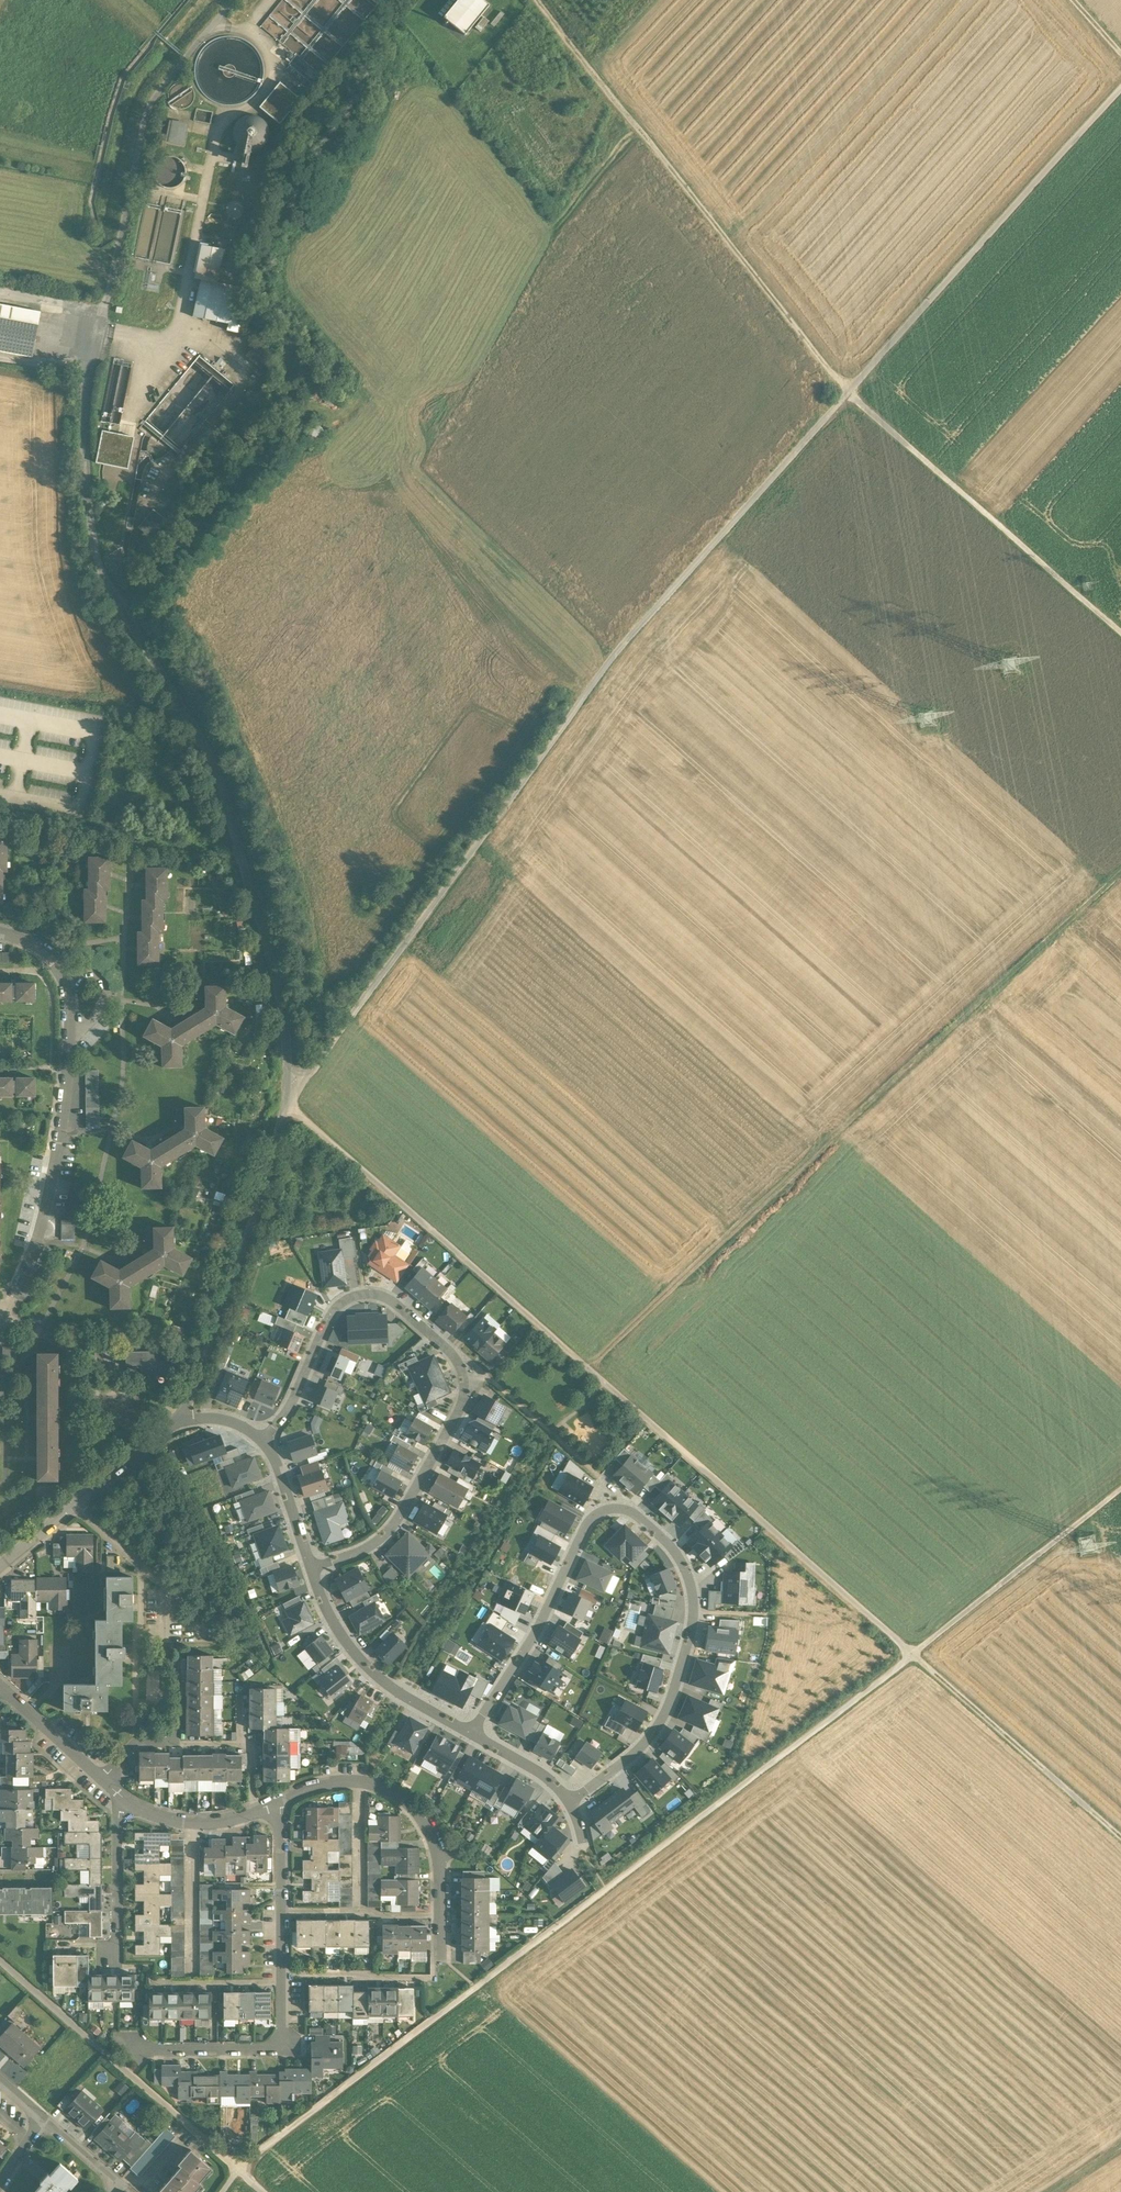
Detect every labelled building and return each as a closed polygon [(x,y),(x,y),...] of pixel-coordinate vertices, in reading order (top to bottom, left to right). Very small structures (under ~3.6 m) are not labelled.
[(264,24),(299,23),(305,15),(316,24),(316,19),(308,13),(308,7),(314,0),(282,0),(264,24)] [(455,0),(449,0),(438,14),(441,17),(455,0)] [(480,0),(458,0),(443,18),(464,36),(488,7),(480,0)] [(504,15),(500,12),(490,25),(493,27),(504,15)] [(488,22),(483,18),(475,28),(480,32),(488,22)] [(279,83),(259,108),(279,125),(300,100),(279,83)] [(267,143),(269,134),(267,125),(260,118),(251,116),(242,118),(235,125),(233,134),(235,143),(242,150),(251,152),(260,149),(267,143)] [(187,125),(169,121),(165,142),(183,146),(187,125)] [(247,152),(244,151),(241,165),(247,166),(250,152),(247,152)] [(179,186),(185,180),(190,181),(191,177),(186,176),(186,173),(186,171),(185,169),(185,167),(183,164),(186,161),(183,158),(180,161),(173,157),(165,158),(158,162),(154,169),(153,177),(157,184),(164,189),(172,190),(179,186)] [(243,215),(244,211),(243,206),(239,203),(235,202),(230,203),(227,206),(226,211),(227,216),(230,219),(235,220),(240,219),(243,215)] [(223,251),(201,247),(196,274),(204,276),(203,282),(213,284),(216,285),(223,251)] [(203,282),(201,282),(193,318),(205,320),(213,284),(203,282)] [(216,285),(213,284),(205,320),(229,326),(232,313),(237,289),(216,285)] [(0,306),(0,352),(32,358),(40,313),(0,306)] [(244,316),(232,313),(229,326),(228,332),(240,334),(244,316)] [(271,358),(257,346),(248,357),(263,369),(271,358)] [(134,438),(102,432),(95,464),(127,470),(134,438)] [(153,510),(138,528),(144,533),(136,542),(146,551),(169,524),(153,510)] [(109,859),(89,859),(89,891),(84,891),(84,923),(105,923),(105,891),(109,891),(109,859)] [(167,870),(146,870),(146,902),(142,902),(142,934),(138,934),(138,966),(158,966),(158,934),(162,934),(162,902),(167,902),(167,870)] [(0,954),(0,966),(9,966),(9,954),(0,954)] [(0,985),(0,1003),(11,1003),(11,1000),(16,1000),(16,1003),(34,1003),(34,985),(16,985),(16,987),(11,987),(11,985),(0,985)] [(205,1009),(170,1030),(152,1021),(143,1037),(161,1047),(162,1068),(181,1068),(180,1047),(215,1025),(234,1035),(243,1018),(224,1008),(224,988),(205,988),(205,1009)] [(97,1071),(85,1072),(87,1128),(98,1127),(97,1071)] [(0,1079),(0,1097),(12,1097),(12,1094),(17,1094),(17,1097),(34,1097),(34,1079),(16,1079),(16,1081),(12,1081),(11,1079),(0,1079)] [(203,1109),(184,1109),(185,1130),(150,1152),(132,1142),(123,1158),(141,1168),(141,1189),(160,1189),(160,1168),(195,1146),(213,1156),(222,1140),(204,1129),(203,1109)] [(70,1202),(66,1202),(66,1221),(61,1221),(61,1240),(74,1240),(74,1221),(78,1221),(78,1202),(82,1202),(83,1184),(71,1184),(70,1202)] [(172,1229),(153,1229),(154,1250),(118,1271),(100,1262),(91,1278),(110,1288),(110,1309),(129,1309),(128,1288),(163,1266),(182,1276),(190,1259),(172,1250),(172,1229)] [(383,1236),(377,1244),(375,1243),(371,1250),(373,1251),(369,1257),(374,1261),(372,1263),(381,1269),(383,1267),(389,1270),(386,1275),(397,1283),(400,1278),(408,1266),(403,1263),(409,1254),(399,1247),(383,1236)] [(341,1251),(342,1259),(355,1257),(352,1238),(338,1240),(340,1251),(341,1251)] [(340,1251),(319,1254),(324,1287),(345,1284),(342,1259),(341,1251),(340,1251)] [(417,1298),(434,1279),(422,1269),(405,1288),(417,1298)] [(434,1279),(417,1298),(429,1309),(446,1290),(434,1279)] [(307,1315),(307,1314),(310,1308),(311,1309),(313,1303),(312,1302),(315,1295),(293,1286),(284,1305),(290,1307),(307,1315)] [(466,1318),(450,1305),(436,1321),(451,1334),(457,1328),(466,1318)] [(290,1307),(285,1320),(296,1325),(302,1327),(308,1315),(307,1314),(307,1315),(290,1307)] [(466,1318),(457,1328),(462,1333),(475,1318),(470,1313),(466,1318)] [(356,1317),(348,1318),(349,1344),(386,1342),(385,1325),(385,1316),(377,1316),(377,1314),(356,1315),(356,1317)] [(285,1320),(278,1317),(275,1325),(284,1328),(293,1332),(296,1325),(285,1320)] [(464,1339),(478,1351),(493,1334),(496,1331),(482,1319),(464,1339)] [(395,1324),(385,1325),(386,1342),(386,1347),(393,1346),(393,1343),(403,1331),(395,1324)] [(293,1332),(284,1328),(276,1345),(277,1345),(297,1353),(304,1337),(293,1332)] [(493,1334),(478,1351),(490,1362),(501,1349),(505,1345),(493,1334)] [(101,1335),(91,1335),(91,1345),(101,1345),(101,1335)] [(505,1345),(501,1349),(507,1354),(517,1342),(511,1337),(505,1345)] [(5,1373),(5,1361),(14,1361),(14,1347),(3,1347),(3,1361),(0,1361),(0,1373),(5,1373)] [(359,1356),(341,1349),(338,1356),(347,1359),(356,1363),(359,1356)] [(338,1356),(329,1352),(321,1372),(339,1380),(347,1359),(338,1356)] [(141,1353),(128,1353),(128,1367),(141,1366),(141,1353)] [(170,1353),(141,1353),(141,1366),(141,1376),(148,1376),(148,1380),(155,1380),(155,1376),(170,1376),(170,1353)] [(56,1355),(37,1355),(37,1480),(56,1480),(56,1355)] [(415,1357),(397,1365),(400,1372),(409,1368),(408,1368),(418,1363),(415,1357)] [(418,1363),(408,1368),(409,1368),(417,1386),(441,1374),(433,1357),(432,1357),(418,1363)] [(207,1391),(217,1395),(225,1376),(215,1372),(207,1391)] [(247,1381),(226,1373),(225,1376),(217,1395),(216,1399),(236,1407),(247,1381)] [(441,1374),(417,1386),(425,1403),(425,1404),(435,1399),(448,1393),(449,1391),(441,1374)] [(253,1400),(254,1399),(261,1382),(255,1379),(247,1397),(253,1400)] [(279,1389),(261,1381),(261,1382),(254,1399),(272,1406),(279,1389)] [(344,1389),(326,1381),(323,1387),(336,1393),(342,1395),(344,1389)] [(323,1387),(316,1384),(313,1390),(315,1391),(313,1393),(312,1393),(309,1400),(329,1409),(336,1393),(323,1387)] [(504,1408),(484,1397),(475,1413),(479,1415),(495,1425),(504,1408)] [(425,1403),(417,1407),(420,1413),(438,1405),(435,1399),(425,1404),(425,1403)] [(495,1425),(479,1415),(475,1421),(476,1422),(476,1421),(492,1430),(495,1425)] [(432,1428),(415,1419),(405,1435),(417,1442),(423,1445),(432,1428)] [(492,1430),(476,1421),(476,1422),(473,1427),(488,1436),(492,1430)] [(473,1427),(468,1425),(460,1439),(483,1452),(484,1450),(487,1447),(489,1444),(490,1439),(491,1437),(488,1436),(473,1427)] [(405,1435),(400,1432),(397,1437),(410,1445),(414,1447),(417,1442),(405,1435)] [(410,1445),(397,1437),(393,1435),(390,1441),(398,1446),(407,1451),(410,1445)] [(219,1436),(189,1447),(195,1464),(219,1455),(225,1453),(219,1436)] [(310,1436),(287,1443),(293,1462),(307,1458),(317,1454),(310,1436)] [(407,1451),(398,1446),(390,1461),(408,1471),(416,1456),(407,1451)] [(237,1449),(225,1453),(219,1455),(222,1463),(232,1459),(240,1456),(237,1449)] [(615,1459),(622,1466),(631,1456),(623,1449),(615,1459)] [(480,1465),(454,1450),(446,1464),(450,1466),(447,1472),(458,1478),(464,1481),(467,1475),(472,1478),(480,1465)] [(317,1454),(307,1458),(309,1464),(317,1461),(328,1458),(326,1451),(317,1454)] [(623,1485),(641,1465),(631,1456),(622,1466),(614,1475),(619,1479),(618,1481),(623,1485)] [(261,1478),(253,1458),(234,1465),(225,1468),(233,1488),(261,1478)] [(234,1465),(232,1459),(222,1463),(215,1465),(217,1471),(225,1468),(234,1465)] [(568,1475),(580,1481),(584,1473),(569,1460),(562,1472),(568,1475)] [(309,1464),(300,1467),(302,1475),(320,1470),(317,1461),(309,1464)] [(380,1471),(390,1477),(393,1471),(376,1461),(373,1467),(380,1471)] [(641,1465),(623,1485),(629,1490),(630,1489),(635,1493),(641,1486),(652,1474),(641,1465)] [(320,1470),(302,1475),(298,1477),(305,1497),(327,1489),(320,1470)] [(390,1477),(380,1471),(372,1486),(393,1498),(401,1483),(390,1477)] [(666,1473),(660,1481),(654,1487),(661,1493),(670,1482),(673,1479),(666,1473)] [(660,1481),(652,1474),(641,1486),(649,1493),(654,1487),(660,1481)] [(455,1484),(440,1475),(430,1493),(457,1508),(466,1491),(466,1490),(455,1484)] [(580,1481),(568,1475),(558,1492),(582,1505),(591,1488),(580,1481)] [(464,1481),(458,1478),(455,1484),(466,1490),(466,1491),(472,1494),(475,1488),(464,1481)] [(664,1515),(683,1494),(670,1482),(661,1493),(652,1503),(659,1509),(658,1510),(664,1515)] [(252,1490),(248,1492),(234,1497),(236,1503),(240,1502),(255,1496),(252,1490)] [(255,1496),(240,1502),(248,1522),(276,1511),(268,1491),(255,1496)] [(696,1505),(683,1494),(664,1515),(671,1521),(672,1520),(679,1526),(687,1516),(697,1506),(696,1505)] [(324,1498),(311,1502),(315,1513),(327,1509),(324,1498)] [(434,1502),(431,1508),(446,1516),(448,1518),(452,1512),(434,1502)] [(572,1515),(548,1502),(539,1519),(542,1521),(560,1530),(565,1533),(569,1525),(567,1524),(572,1515)] [(699,1502),(696,1505),(697,1506),(687,1516),(694,1522),(703,1511),(706,1508),(699,1502)] [(327,1509),(315,1513),(325,1544),(342,1538),(337,1523),(336,1522),(346,1519),(342,1504),(327,1509)] [(446,1516),(431,1508),(424,1504),(414,1521),(436,1533),(446,1516)] [(712,1521),(703,1511),(694,1522),(693,1523),(700,1531),(709,1523),(712,1521)] [(556,1536),(560,1530),(542,1521),(539,1527),(555,1535),(556,1536)] [(699,1554),(720,1535),(709,1523),(700,1531),(688,1542),(699,1554)] [(252,1535),(264,1531),(262,1524),(247,1530),(249,1536),(253,1535),(252,1535)] [(252,1535),(253,1535),(261,1559),(262,1559),(270,1556),(287,1550),(278,1525),(264,1531),(252,1535)] [(550,1543),(555,1535),(539,1527),(537,1526),(533,1533),(540,1537),(550,1543)] [(645,1546),(624,1526),(605,1546),(615,1556),(620,1550),(631,1560),(631,1561),(642,1550),(645,1546)] [(425,1550),(408,1533),(385,1555),(408,1578),(430,1555),(429,1555),(434,1550),(429,1545),(425,1550)] [(731,1546),(720,1535),(699,1554),(710,1566),(722,1555),(731,1547),(731,1546)] [(92,1536),(67,1536),(67,1539),(67,1557),(80,1557),(80,1566),(92,1566),(92,1536)] [(550,1543),(540,1537),(531,1553),(539,1558),(550,1564),(559,1548),(550,1543)] [(736,1541),(731,1546),(731,1547),(722,1555),(728,1561),(744,1549),(736,1541)] [(648,1555),(642,1550),(631,1561),(631,1560),(628,1563),(634,1569),(648,1555)] [(534,1567),(539,1558),(531,1553),(528,1552),(523,1562),(534,1567)] [(273,1564),(270,1556),(262,1559),(261,1559),(258,1560),(261,1569),(273,1564)] [(612,1574),(586,1561),(577,1580),(603,1592),(612,1574)] [(273,1564),(261,1569),(259,1570),(262,1575),(280,1568),(277,1562),(273,1564)] [(736,1564),(735,1573),(724,1572),(723,1603),(752,1604),(754,1565),(736,1564)] [(293,1567),(272,1573),(279,1592),(299,1585),(293,1567)] [(365,1590),(358,1577),(360,1575),(357,1569),(349,1573),(350,1575),(342,1580),(336,1583),(346,1601),(348,1600),(365,1590)] [(667,1569),(649,1576),(658,1596),(675,1589),(667,1569)] [(95,1685),(63,1685),(63,1712),(106,1711),(106,1685),(121,1685),(120,1621),(131,1621),(131,1577),(104,1577),(105,1620),(94,1620),(95,1685)] [(66,1579),(36,1579),(36,1581),(36,1601),(53,1601),(53,1610),(65,1610),(66,1579)] [(36,1581),(11,1581),(11,1584),(11,1599),(11,1602),(24,1603),(24,1618),(36,1618),(36,1601),(36,1581)] [(533,1593),(511,1583),(508,1590),(507,1590),(503,1597),(504,1597),(501,1604),(504,1605),(520,1613),(523,1614),(533,1593)] [(577,1597),(589,1603),(595,1605),(599,1597),(581,1589),(577,1597)] [(365,1590),(348,1600),(352,1607),(362,1602),(370,1598),(365,1590)] [(721,1592),(708,1591),(707,1611),(715,1611),(715,1605),(721,1605),(721,1592)] [(577,1597),(570,1594),(562,1611),(581,1620),(589,1603),(577,1597)] [(370,1598),(362,1602),(365,1608),(375,1603),(379,1601),(376,1595),(370,1598)] [(298,1596),(282,1604),(286,1611),(302,1603),(298,1596)] [(672,1601),(652,1598),(651,1604),(655,1605),(670,1608),(672,1601)] [(302,1603),(286,1611),(289,1618),(283,1622),(290,1635),(314,1624),(303,1603),(302,1603)] [(365,1608),(349,1617),(359,1635),(384,1621),(375,1603),(365,1608)] [(514,1626),(520,1613),(504,1605),(499,1616),(507,1622),(514,1626)] [(670,1608),(655,1605),(652,1616),(671,1621),(674,1609),(670,1608)] [(490,1627),(500,1633),(507,1622),(499,1616),(492,1612),(485,1624),(490,1627)] [(652,1616),(649,1616),(641,1647),(668,1654),(676,1622),(671,1621),(652,1616)] [(718,1629),(736,1631),(738,1632),(739,1621),(720,1620),(718,1629)] [(562,1629),(578,1640),(583,1633),(566,1622),(562,1629)] [(562,1629),(557,1626),(551,1636),(552,1638),(548,1645),(567,1658),(579,1640),(578,1640),(562,1629)] [(607,1642),(613,1629),(605,1626),(599,1638),(607,1642)] [(500,1633),(490,1627),(479,1644),(501,1659),(513,1641),(500,1633)] [(718,1629),(709,1627),(707,1640),(705,1640),(703,1650),(733,1654),(734,1644),(735,1645),(735,1642),(734,1642),(736,1631),(718,1629)] [(405,1646),(392,1634),(375,1652),(387,1664),(405,1646)] [(332,1652),(320,1637),(305,1648),(318,1664),(327,1656),(332,1652)] [(442,1647),(456,1654),(460,1645),(447,1638),(442,1647)] [(36,1640),(24,1640),(24,1656),(11,1656),(11,1678),(36,1678),(36,1676),(36,1661),(36,1640)] [(640,1664),(643,1665),(659,1669),(662,1659),(642,1654),(640,1664)] [(321,1670),(331,1662),(327,1656),(318,1664),(312,1669),(316,1674),(321,1670)] [(212,1657),(187,1657),(187,1669),(212,1670),(212,1657)] [(545,1663),(561,1674),(565,1668),(549,1657),(545,1663)] [(344,1673),(346,1676),(349,1673),(336,1658),(331,1662),(321,1670),(326,1676),(341,1664),(347,1671),(344,1673)] [(545,1663),(537,1658),(526,1676),(530,1679),(528,1682),(537,1688),(539,1685),(553,1694),(560,1683),(560,1682),(564,1676),(561,1674),(545,1663)] [(716,1658),(713,1666),(729,1671),(732,1672),(735,1661),(716,1658)] [(729,1671),(713,1666),(709,1665),(709,1666),(697,1662),(690,1683),(722,1693),(729,1671)] [(326,1676),(318,1682),(332,1700),(352,1684),(346,1676),(344,1673),(347,1671),(341,1664),(326,1676)] [(659,1669),(643,1665),(641,1672),(640,1672),(637,1679),(639,1680),(637,1687),(655,1693),(658,1682),(660,1682),(662,1676),(660,1675),(662,1670),(659,1669)] [(187,1669),(186,1670),(186,1683),(212,1683),(212,1670),(187,1669)] [(474,1679),(460,1672),(456,1679),(442,1672),(432,1693),(461,1707),(468,1693),(475,1680),(474,1679)] [(475,1680),(468,1693),(480,1700),(489,1682),(476,1676),(474,1679),(475,1680)] [(212,1683),(186,1683),(186,1696),(212,1696),(212,1683)] [(275,1690),(250,1689),(250,1703),(274,1703),(275,1690)] [(212,1696),(186,1696),(186,1709),(212,1709),(212,1696)] [(358,1701),(357,1701),(348,1717),(361,1724),(363,1720),(372,1703),(361,1696),(358,1701)] [(707,1706),(688,1697),(679,1718),(694,1725),(708,1731),(717,1710),(707,1706)] [(710,1700),(707,1706),(717,1710),(720,1712),(723,1705),(710,1700)] [(625,1701),(615,1720),(626,1726),(635,1731),(645,1712),(625,1701)] [(274,1703),(250,1703),(250,1716),(274,1716),(274,1703)] [(372,1703),(363,1720),(368,1723),(378,1706),(372,1703)] [(522,1715),(509,1707),(500,1724),(509,1729),(511,1729),(515,1731),(515,1732),(525,1738),(534,1721),(536,1717),(524,1711),(522,1715)] [(212,1709),(186,1709),(186,1722),(187,1722),(212,1722),(212,1709)] [(274,1716),(250,1716),(250,1729),(263,1729),(274,1729),(274,1716)] [(615,1720),(609,1717),(604,1726),(621,1736),(626,1726),(615,1720)] [(426,1728),(409,1718),(400,1734),(395,1743),(412,1753),(426,1728)] [(525,1738),(536,1744),(542,1734),(546,1727),(534,1721),(525,1738)] [(212,1722),(187,1722),(187,1735),(212,1735),(212,1722)] [(708,1731),(694,1725),(690,1733),(700,1739),(706,1743),(711,1732),(708,1731)] [(274,1729),(263,1729),(263,1742),(288,1742),(288,1729),(274,1729)] [(692,1746),(694,1747),(700,1739),(690,1733),(683,1729),(678,1734),(693,1746),(692,1746)] [(0,1731),(0,1742),(3,1742),(25,1742),(25,1730),(0,1731)] [(395,1743),(400,1734),(395,1731),(387,1744),(393,1747),(395,1743)] [(678,1734),(673,1731),(660,1748),(664,1751),(674,1759),(679,1763),(684,1756),(686,1757),(694,1747),(692,1746),(693,1746),(678,1734)] [(559,1744),(542,1734),(536,1744),(533,1750),(550,1760),(559,1744)] [(459,1748),(438,1735),(424,1758),(440,1767),(440,1768),(440,1771),(441,1773),(443,1773),(445,1773),(446,1771),(448,1768),(458,1751),(459,1748)] [(337,1756),(349,1756),(349,1741),(336,1741),(337,1756)] [(25,1742),(3,1742),(3,1754),(6,1754),(29,1754),(29,1742),(28,1742),(25,1742)] [(288,1742),(263,1742),(263,1755),(288,1755),(288,1742)] [(601,1754),(585,1743),(575,1757),(591,1768),(601,1754)] [(464,1754),(458,1751),(448,1768),(454,1771),(456,1767),(464,1754)] [(674,1759),(664,1751),(659,1757),(665,1763),(668,1766),(674,1759)] [(154,1753),(139,1753),(139,1780),(154,1780),(154,1779),(154,1753)] [(168,1753),(154,1753),(154,1779),(168,1779),(168,1758),(168,1753)] [(29,1754),(6,1754),(6,1765),(32,1765),(32,1754),(29,1754)] [(288,1755),(263,1755),(263,1769),(288,1769),(288,1755)] [(197,1756),(183,1756),(183,1758),(183,1781),(197,1781),(197,1756)] [(212,1756),(197,1756),(197,1781),(212,1781),(212,1756)] [(226,1756),(212,1756),(212,1781),(226,1781),(226,1756)] [(240,1756),(226,1756),(226,1781),(240,1782),(240,1756)] [(472,1790),(486,1767),(469,1757),(462,1770),(456,1781),(472,1790)] [(183,1758),(168,1758),(168,1779),(168,1783),(183,1783),(183,1781),(183,1758)] [(575,1771),(559,1759),(555,1764),(572,1776),(575,1771)] [(659,1768),(652,1759),(646,1765),(645,1764),(641,1768),(641,1769),(635,1774),(653,1794),(669,1780),(669,1779),(659,1768)] [(669,1779),(669,1780),(672,1783),(678,1777),(668,1766),(665,1763),(659,1768),(669,1779)] [(32,1765),(6,1765),(6,1777),(13,1777),(32,1777),(33,1776),(32,1765)] [(454,1785),(456,1781),(462,1770),(456,1767),(454,1771),(448,1782),(454,1785)] [(502,1776),(486,1767),(472,1790),(488,1799),(494,1789),(502,1776)] [(288,1769),(263,1769),(263,1782),(288,1782),(288,1769)] [(533,1789),(516,1779),(510,1790),(503,1802),(519,1811),(524,1804),(525,1804),(533,1789)] [(503,1802),(510,1790),(504,1787),(501,1793),(494,1804),(500,1808),(503,1802)] [(70,1789),(45,1790),(45,1799),(53,1799),(53,1810),(61,1810),(82,1810),(82,1801),(71,1801),(70,1789)] [(494,1804),(501,1793),(494,1789),(488,1799),(486,1803),(493,1807),(494,1804)] [(628,1798),(622,1789),(592,1812),(595,1823),(603,1834),(612,1827),(609,1824),(615,1820),(619,1826),(621,1824),(617,1818),(633,1806),(634,1805),(628,1798)] [(13,1790),(1,1790),(1,1810),(25,1810),(25,1801),(30,1801),(30,1790),(13,1790)] [(633,1806),(642,1818),(649,1813),(644,1808),(647,1806),(636,1792),(628,1798),(634,1805),(633,1806)] [(557,1818),(541,1805),(532,1817),(524,1826),(525,1827),(539,1838),(540,1839),(551,1826),(557,1818)] [(333,1810),(303,1810),(303,1817),(306,1817),(306,1824),(309,1827),(311,1827),(311,1831),(303,1831),(303,1840),(327,1840),(327,1821),(338,1821),(338,1816),(338,1809),(338,1808),(333,1808),(333,1810)] [(0,1810),(0,1822),(6,1822),(6,1829),(26,1829),(26,1820),(33,1820),(33,1810),(25,1810),(1,1810),(0,1810)] [(82,1810),(61,1810),(61,1822),(68,1822),(68,1832),(99,1832),(99,1822),(87,1822),(87,1810),(82,1810)] [(524,1826),(532,1817),(527,1813),(519,1823),(518,1825),(523,1829),(525,1827),(524,1826)] [(400,1817),(377,1817),(377,1829),(368,1830),(368,1842),(380,1842),(400,1842),(400,1817)] [(595,1823),(589,1827),(593,1842),(603,1834),(595,1823)] [(540,1839),(539,1838),(533,1847),(548,1859),(549,1859),(555,1851),(565,1838),(551,1826),(540,1839)] [(6,1829),(5,1829),(5,1841),(12,1841),(12,1848),(30,1848),(30,1839),(37,1839),(37,1829),(26,1829),(6,1829)] [(68,1832),(64,1832),(64,1845),(89,1845),(89,1858),(102,1858),(102,1832),(99,1832),(68,1832)] [(170,1834),(135,1834),(135,1840),(144,1840),(144,1850),(143,1855),(135,1855),(135,1864),(159,1864),(159,1845),(171,1845),(171,1840),(171,1834),(170,1834)] [(266,1836),(253,1836),(253,1844),(245,1844),(245,1873),(256,1873),(266,1873),(266,1836)] [(245,1844),(245,1838),(232,1838),(232,1847),(224,1846),(224,1862),(236,1862),(236,1874),(245,1874),(245,1873),(245,1844)] [(212,1840),(212,1848),(204,1849),(204,1864),(215,1864),(215,1877),(224,1877),(224,1862),(224,1846),(224,1840),(212,1840)] [(327,1840),(303,1840),(303,1847),(312,1847),(312,1856),(311,1856),(311,1862),(303,1862),(303,1871),(327,1871),(327,1852),(339,1852),(339,1849),(339,1842),(339,1840),(327,1840)] [(30,1848),(12,1848),(12,1864),(26,1864),(42,1864),(42,1857),(42,1848),(30,1848)] [(400,1849),(380,1849),(380,1855),(380,1862),(396,1862),(396,1875),(397,1875),(415,1875),(418,1875),(418,1849),(400,1849)] [(560,1855),(555,1851),(549,1859),(548,1859),(543,1866),(548,1871),(554,1862),(560,1855)] [(89,1858),(64,1859),(64,1871),(87,1871),(87,1885),(101,1885),(102,1885),(102,1858),(89,1858)] [(549,1887),(552,1886),(565,1876),(554,1862),(548,1871),(542,1878),(549,1887)] [(135,1864),(134,1864),(134,1871),(144,1871),(144,1880),(143,1880),(143,1885),(134,1885),(134,1895),(159,1895),(159,1876),(171,1876),(171,1873),(171,1866),(171,1864),(159,1864),(135,1864)] [(584,1886),(572,1870),(565,1876),(552,1886),(564,1901),(584,1886)] [(327,1871),(303,1871),(303,1878),(311,1878),(311,1879),(313,1879),(313,1887),(312,1887),(312,1892),(303,1892),(303,1902),(339,1902),(339,1895),(339,1889),(339,1882),(339,1875),(339,1871),(327,1871)] [(463,1879),(462,1879),(462,1891),(488,1891),(489,1878),(475,1878),(463,1879)] [(400,1881),(380,1881),(380,1893),(396,1893),(396,1906),(418,1906),(418,1881),(415,1881),(400,1881)] [(87,1885),(64,1885),(64,1897),(89,1897),(89,1911),(101,1911),(101,1885),(87,1885)] [(0,1888),(0,1914),(51,1914),(51,1888),(0,1888)] [(250,1890),(212,1890),(212,1892),(212,1898),(212,1900),(226,1900),(226,1911),(234,1911),(242,1911),(242,1903),(250,1903),(250,1890)] [(488,1891),(462,1891),(462,1903),(488,1903),(488,1891)] [(159,1895),(134,1895),(134,1902),(144,1902),(144,1910),(143,1910),(143,1915),(134,1915),(134,1925),(159,1925),(159,1907),(171,1907),(171,1899),(171,1895),(159,1895)] [(488,1903),(462,1903),(462,1915),(488,1915),(488,1903)] [(89,1911),(64,1911),(64,1923),(89,1923),(89,1937),(101,1937),(101,1911),(89,1911)] [(250,1917),(234,1917),(234,1911),(226,1911),(213,1911),(213,1918),(213,1921),(225,1921),(225,1932),(234,1932),(241,1932),(241,1924),(250,1924),(250,1917)] [(488,1915),(462,1915),(462,1927),(488,1927),(488,1915)] [(302,1924),(302,1921),(296,1921),(296,1946),(311,1946),(311,1945),(311,1924),(302,1924)] [(369,1925),(360,1925),(360,1921),(354,1921),(354,1925),(354,1945),(369,1945),(369,1925)] [(325,1925),(317,1925),(317,1922),(311,1922),(311,1924),(311,1945),(325,1945),(325,1925)] [(339,1925),(331,1925),(331,1922),(325,1922),(325,1925),(325,1945),(340,1945),(339,1925)] [(346,1925),(346,1922),(339,1922),(339,1925),(340,1945),(354,1945),(354,1925),(346,1925)] [(159,1925),(134,1925),(134,1932),(144,1932),(144,1941),(144,1946),(135,1946),(135,1956),(160,1956),(159,1937),(171,1937),(171,1932),(171,1926),(171,1925),(159,1925)] [(397,1926),(382,1926),(382,1953),(397,1953),(397,1951),(397,1926)] [(410,1951),(410,1926),(397,1926),(397,1951),(410,1951)] [(426,1952),(425,1926),(410,1926),(410,1951),(410,1952),(426,1952)] [(488,1927),(462,1927),(462,1939),(488,1939),(488,1927)] [(225,1932),(213,1932),(213,1938),(213,1942),(226,1941),(226,1953),(241,1953),(241,1945),(250,1945),(250,1938),(234,1938),(234,1932),(225,1932)] [(488,1939),(462,1939),(462,1952),(476,1952),(488,1952),(488,1939)] [(226,1953),(213,1952),(213,1958),(213,1963),(226,1963),(226,1973),(242,1973),(242,1966),(250,1966),(250,1953),(241,1953),(226,1953)] [(64,1956),(53,1956),(53,1983),(65,1983),(64,1956)] [(76,1956),(64,1956),(65,1983),(76,1983),(76,1956)] [(88,1956),(76,1956),(76,1983),(88,1983),(88,1956)] [(103,1978),(94,1978),(94,1975),(88,1975),(88,1999),(103,1999),(103,1978)] [(118,1999),(118,1978),(109,1978),(109,1975),(103,1975),(103,1978),(103,1999),(118,1999)] [(133,1978),(124,1978),(125,1975),(118,1975),(118,1978),(118,1999),(133,1999),(133,1978)] [(323,1989),(315,1989),(315,1986),(308,1986),(308,2010),(323,2010),(323,1989)] [(338,1989),(330,1989),(330,1986),(323,1986),(323,1989),(323,2010),(338,2010),(338,1989)] [(352,1989),(344,1989),(344,1986),(338,1986),(338,1989),(338,2010),(352,2010),(352,1993),(352,1989)] [(374,1992),(374,1989),(367,1989),(367,1996),(367,2013),(383,2013),(382,1992),(374,1992)] [(398,1992),(389,1992),(389,1989),(382,1989),(382,1992),(383,2013),(398,2013),(398,1992)] [(413,1992),(404,1992),(404,1989),(398,1989),(398,1992),(398,2013),(413,2013),(413,1992)] [(164,1997),(155,1997),(155,1993),(149,1993),(149,2018),(164,2018),(164,1997)] [(170,1997),(170,1993),(164,1993),(164,1995),(164,1997),(164,2018),(179,2018),(179,1997),(170,1997)] [(185,1997),(185,1993),(179,1993),(179,1997),(179,2018),(195,2018),(195,1997),(185,1997)] [(209,1997),(201,1997),(201,1993),(195,1993),(195,1997),(195,2018),(210,2017),(209,1997)] [(230,1996),(230,1993),(223,1993),(223,2017),(239,2017),(239,1996),(230,1996)] [(245,1996),(245,1993),(239,1993),(239,1996),(239,2017),(254,2017),(254,1996),(245,1996)] [(260,1993),(254,1993),(254,1996),(254,2017),(269,2017),(269,1996),(260,1996),(260,1993)] [(367,1996),(358,1996),(358,1993),(352,1993),(352,2010),(352,2016),(367,2016),(367,2013),(367,1996)] [(23,2012),(17,2006),(8,2016),(14,2022),(23,2012)] [(12,2024),(0,2037),(0,2041),(14,2053),(12,2055),(24,2065),(38,2050),(23,2037),(25,2034),(12,2024)] [(329,2043),(316,2043),(316,2044),(316,2050),(311,2050),(311,2069),(311,2076),(311,2077),(322,2077),(322,2066),(342,2065),(342,2042),(330,2042),(329,2043)] [(180,2065),(161,2065),(161,2086),(178,2086),(178,2100),(190,2100),(190,2097),(190,2073),(180,2073),(180,2065)] [(311,2069),(284,2069),(284,2071),(279,2071),(279,2076),(279,2100),(294,2100),(294,2094),(311,2094),(311,2077),(311,2076),(311,2069)] [(220,2076),(197,2076),(197,2072),(190,2072),(190,2073),(190,2097),(207,2097),(207,2104),(220,2104),(220,2101),(220,2096),(220,2076)] [(249,2076),(227,2076),(227,2072),(220,2072),(220,2076),(220,2096),(236,2096),(236,2104),(250,2104),(250,2096),(249,2076)] [(279,2076),(256,2076),(256,2072),(249,2072),(249,2073),(249,2076),(250,2096),(266,2096),(266,2104),(279,2104),(279,2100),(279,2076)] [(115,2087),(124,2093),(129,2085),(120,2079),(115,2087)] [(73,2101),(65,2110),(87,2129),(103,2110),(81,2091),(73,2101)] [(73,2101),(66,2095),(57,2106),(64,2112),(65,2110),(73,2101)] [(104,2119),(93,2132),(98,2136),(109,2123),(104,2119)] [(98,2136),(95,2139),(119,2161),(123,2157),(131,2148),(130,2148),(126,2144),(130,2139),(110,2122),(98,2136)] [(166,2129),(153,2142),(163,2151),(175,2137),(166,2129)] [(144,2153),(130,2169),(139,2178),(163,2151),(153,2142),(144,2153)] [(134,2144),(130,2148),(131,2148),(123,2157),(132,2166),(144,2153),(134,2144)] [(190,2150),(178,2164),(180,2167),(198,2182),(211,2168),(190,2150)] [(49,2176),(48,2175),(40,2183),(42,2185),(35,2191),(63,2191),(68,2186),(70,2188),(77,2180),(60,2165),(49,2176)] [(158,2191),(194,2191),(201,2185),(198,2182),(180,2167),(158,2191)]
